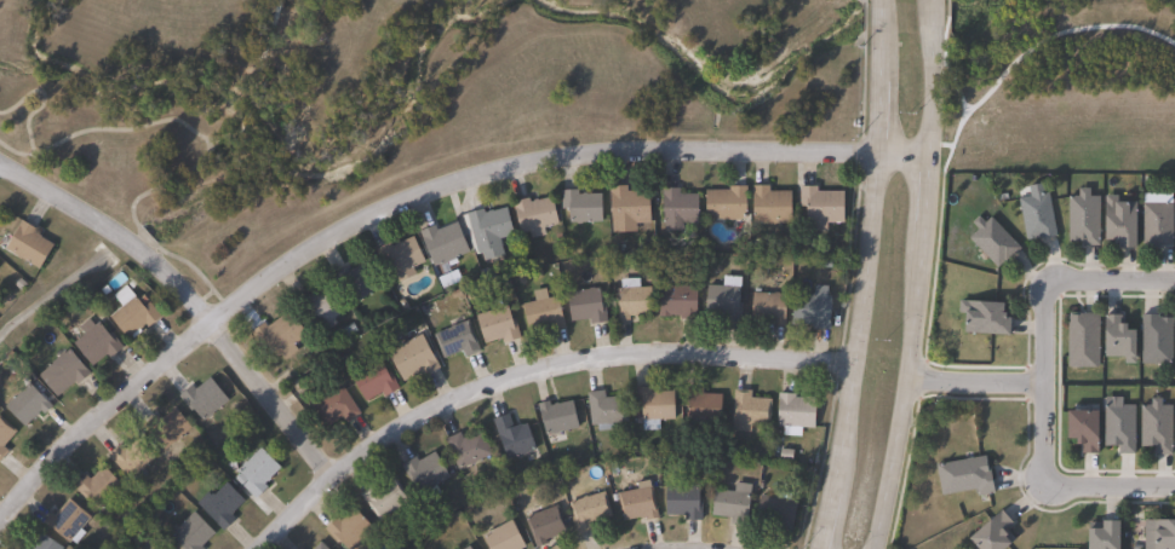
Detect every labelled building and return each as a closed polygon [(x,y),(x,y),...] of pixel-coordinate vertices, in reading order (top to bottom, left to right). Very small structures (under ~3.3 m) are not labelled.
[(624,186),(624,190),(646,190),(647,224),(608,225),(607,186),(624,186)] [(744,219),(703,219),(703,191),(724,191),(724,186),(744,186),(744,219)] [(766,186),(766,191),(787,191),(787,223),(750,223),(750,186),(766,186)] [(814,187),(814,191),(839,191),(839,224),(803,224),(803,208),(797,207),(797,186),(814,187)] [(583,189),(583,193),(600,193),(600,223),(574,223),(573,209),(567,209),(567,190),(583,189)] [(676,189),(676,193),(695,193),(695,223),(658,223),(658,189),(676,189)] [(1087,189),(1087,196),(1096,196),(1097,245),(1081,245),(1081,242),(1066,242),(1066,196),(1076,196),(1076,189),(1087,189)] [(1054,236),(1024,242),(1016,198),(1045,193),(1054,236)] [(556,196),(562,225),(549,229),(550,235),(535,238),(533,231),(523,233),(516,202),(533,197),(534,201),(556,196)] [(1114,196),(1116,202),(1134,202),(1134,249),(1114,249),(1114,244),(1107,244),(1107,241),(1102,241),(1101,196),(1114,196)] [(1157,249),(1140,249),(1140,203),(1170,203),(1170,247),(1157,247),(1157,249)] [(512,207),(518,235),(505,238),(509,255),(488,260),(486,252),(481,253),(480,248),(476,249),(465,215),(488,208),(489,213),(512,207)] [(975,218),(982,224),(990,218),(1016,248),(995,268),(968,237),(975,231),(969,223),(975,218)] [(58,244),(44,268),(8,248),(25,220),(40,229),(38,232),(58,244)] [(466,221),(471,235),(468,236),(474,252),(459,258),(462,262),(452,266),(449,261),(439,266),(424,231),(439,224),(441,230),(462,221),(462,223),(466,221)] [(417,236),(429,262),(415,268),(420,276),(403,283),(400,274),(392,278),(379,248),(395,242),(396,245),(417,236)] [(371,261),(384,285),(354,304),(336,274),(351,265),(354,271),(371,261)] [(739,278),(735,323),(721,323),(721,317),(703,316),(705,285),(720,287),(721,277),(739,278)] [(636,279),(637,287),(648,287),(649,316),(627,316),(627,320),(617,320),(615,288),(618,288),(618,279),(636,279)] [(331,283),(350,310),(338,318),(342,323),(326,334),(322,330),(319,333),(297,302),(311,290),(315,295),(331,283)] [(130,285),(143,300),(148,296),(151,300),(147,304),(149,306),(153,302),(165,317),(151,326),(149,324),(143,329),(145,331),(132,341),(113,317),(126,306),(117,295),(130,285)] [(825,287),(825,297),(829,297),(826,330),(809,329),(809,325),(799,325),(799,326),(789,325),(791,294),(809,295),(810,285),(825,287)] [(694,287),(694,320),(676,320),(676,316),(665,316),(665,318),(655,318),(655,287),(694,287)] [(549,288),(551,297),(562,295),(569,328),(554,331),(552,325),(532,330),(526,304),(539,300),(537,291),(549,288)] [(601,289),(603,324),(586,325),(586,319),(572,320),(569,291),(601,289)] [(785,295),(783,328),(769,326),(769,323),(747,320),(750,293),(785,295)] [(1005,319),(1004,336),(962,333),(962,325),(958,325),(959,313),(956,312),(956,301),(998,305),(997,314),(999,314),(999,319),(1005,319)] [(514,305),(525,340),(508,345),(506,337),(489,343),(481,316),(514,305)] [(293,311),(311,335),(280,357),(270,343),(265,346),(256,331),(269,322),(271,326),(293,311)] [(1096,368),(1065,366),(1065,313),(1097,313),(1096,368)] [(1120,316),(1120,330),(1135,330),(1135,364),(1124,364),(1124,358),(1104,358),(1104,316),(1104,314),(1120,316)] [(1156,316),(1156,319),(1169,319),(1169,365),(1139,365),(1139,314),(1156,316)] [(93,318),(98,325),(104,320),(126,347),(114,358),(110,354),(97,366),(76,343),(88,333),(82,326),(93,318)] [(486,351),(468,358),(465,352),(449,358),(439,334),(474,320),(486,351)] [(445,369),(430,376),(428,371),(408,381),(392,352),(426,335),(445,369)] [(96,375),(81,387),(78,382),(61,397),(41,376),(73,348),(96,375)] [(401,389),(388,397),(385,392),(368,401),(355,375),(385,359),(401,389)] [(214,377),(233,400),(204,422),(183,394),(195,385),(199,388),(214,377)] [(56,405),(29,430),(7,408),(34,382),(56,405)] [(365,414),(350,423),(345,416),(328,427),(315,406),(346,386),(365,414)] [(655,388),(655,392),(671,392),(671,420),(658,420),(658,430),(643,430),(643,406),(638,406),(638,388),(655,388)] [(700,388),(700,394),(717,394),(717,420),(684,420),(684,388),(700,388)] [(609,391),(609,398),(629,395),(632,421),(617,423),(618,429),(601,432),(600,424),(596,426),(591,392),(609,391)] [(767,399),(766,426),(750,424),(749,433),(729,432),(732,391),(749,391),(749,399),(767,399)] [(792,398),(801,399),(802,397),(815,398),(813,429),(774,427),(775,393),(792,394),(792,398)] [(1159,398),(1159,406),(1169,406),(1170,456),(1153,456),(1153,447),(1137,447),(1136,406),(1147,406),(1147,399),(1159,398)] [(577,401),(581,427),(546,433),(540,404),(554,401),(555,405),(577,401)] [(1131,406),(1131,455),(1116,455),(1116,446),(1101,446),(1101,406),(1131,406)] [(180,408),(195,428),(166,449),(148,422),(160,415),(164,420),(180,408)] [(1093,412),(1093,455),(1079,455),(1079,447),(1071,447),(1071,440),(1061,440),(1061,412),(1093,412)] [(8,452),(0,462),(0,415),(1,414),(17,429),(2,446),(8,452)] [(512,414),(517,427),(527,424),(527,426),(532,424),(539,450),(508,458),(495,418),(512,414)] [(486,432),(495,456),(462,470),(448,440),(464,433),(468,440),(486,432)] [(141,437),(159,457),(132,480),(110,455),(124,444),(127,449),(141,437)] [(273,489),(259,499),(237,476),(242,473),(241,472),(265,447),(285,468),(268,484),(273,489)] [(439,452),(453,478),(423,495),(406,466),(420,457),(423,461),(439,452)] [(982,456),(985,469),(987,469),(992,493),(976,497),(975,490),(939,497),(933,466),(982,456)] [(107,467),(126,487),(102,509),(92,498),(90,501),(78,486),(91,474),(94,479),(107,467)] [(399,479),(413,501),(383,522),(363,493),(378,484),(382,490),(399,479)] [(646,480),(647,487),(655,485),(663,519),(650,522),(649,516),(627,522),(621,493),(635,490),(632,482),(646,480)] [(230,482),(250,503),(234,516),(239,521),(228,532),(201,502),(211,492),(214,496),(216,493),(217,495),(230,482)] [(747,485),(743,527),(724,525),(726,518),(707,516),(711,490),(730,492),(732,484),(747,485)] [(699,487),(697,522),(693,522),(693,530),(684,530),(686,522),(683,522),(683,518),(665,516),(666,486),(699,487)] [(600,530),(583,534),(574,502),(609,492),(615,518),(597,522),(600,530)] [(789,495),(787,501),(795,502),(789,537),(772,534),(773,528),(752,525),(757,496),(774,498),(775,492),(789,495)] [(74,499),(92,516),(82,527),(87,532),(78,542),(74,538),(69,543),(47,521),(55,513),(58,515),(74,499)] [(551,544),(541,548),(528,512),(558,501),(571,533),(550,541),(551,544)] [(377,531),(357,548),(345,548),(328,530),(342,518),(344,521),(357,509),(377,531)] [(1011,539),(1000,548),(970,548),(963,541),(998,510),(1010,524),(1004,530),(1011,539)] [(205,545),(208,548),(185,548),(184,548),(185,547),(174,534),(199,512),(218,533),(205,545)] [(529,547),(524,548),(493,548),(486,536),(516,520),(529,547)] [(1151,521),(1174,522),(1174,548),(1144,548),(1144,543),(1150,543),(1150,531),(1151,531),(1151,521)] [(1114,522),(1114,548),(1082,548),(1082,530),(1097,530),(1097,522),(1114,522)] [(45,534),(65,548),(34,548),(45,534)]
